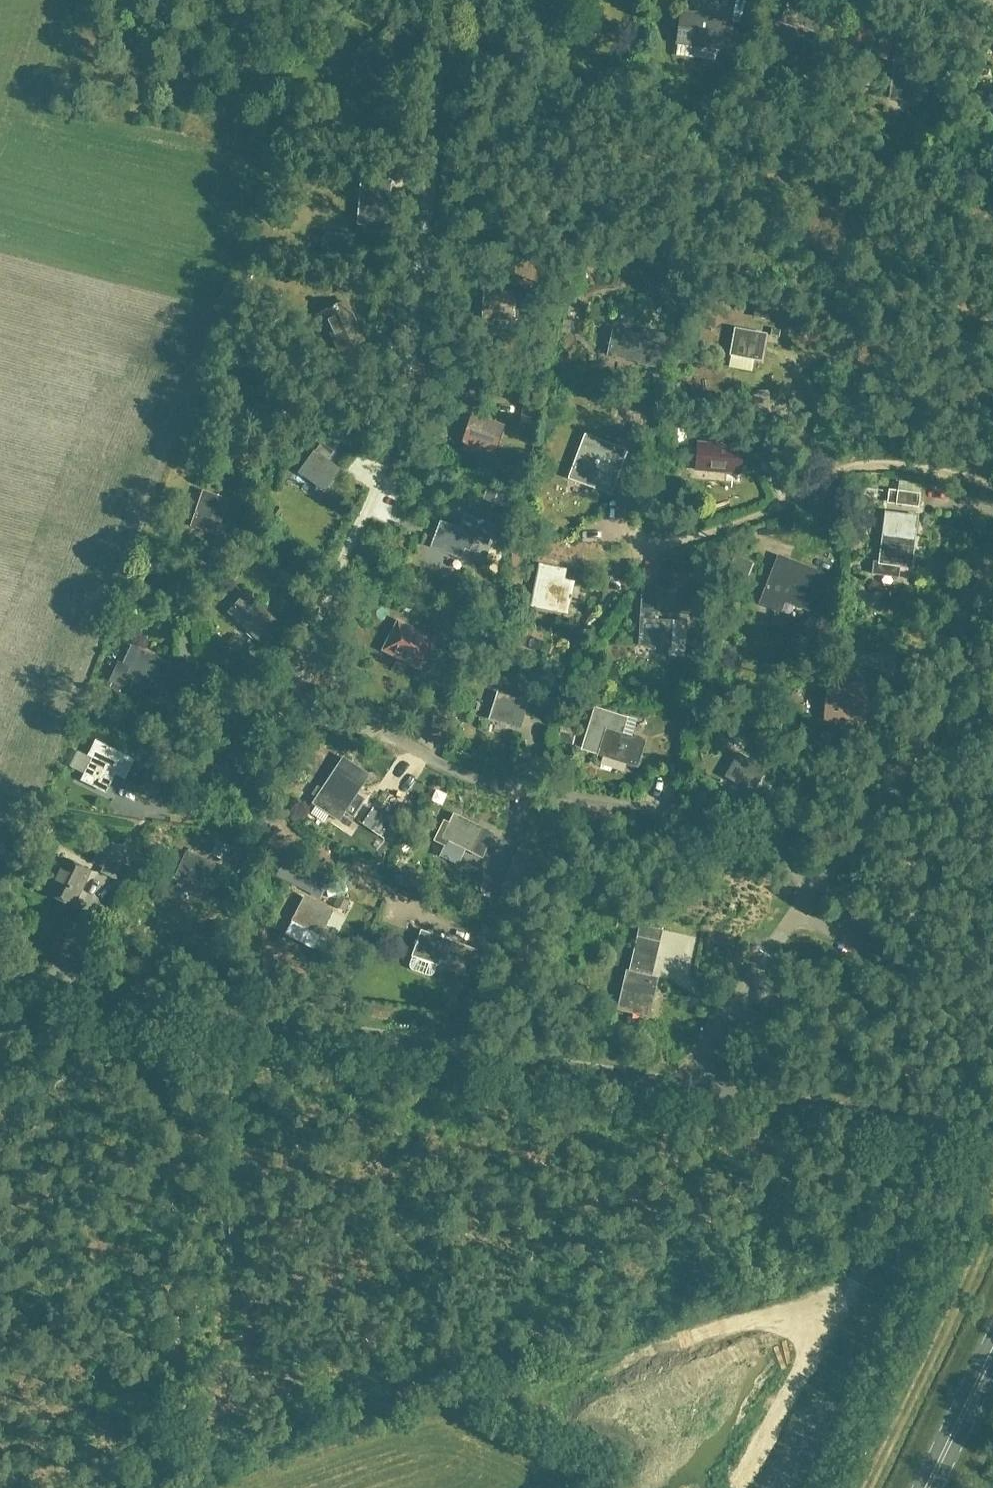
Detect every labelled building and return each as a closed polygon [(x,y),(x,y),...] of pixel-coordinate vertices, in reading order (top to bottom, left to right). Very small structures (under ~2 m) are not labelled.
[(818,27),(827,2),(820,0),(795,0),(789,17),(818,27)] [(724,18),(712,16),(682,12),(678,38),(720,44),(724,18)] [(921,101),(922,92),(928,92),(929,85),(923,84),(924,75),(893,72),(891,97),(921,101)] [(364,227),(392,229),(395,196),(389,195),(390,179),(367,177),(367,176),(363,176),(363,180),(364,180),(361,220),(365,220),(364,227)] [(483,316),(513,318),(515,293),(484,291),(483,316)] [(366,306),(375,309),(377,301),(369,298),(366,306)] [(339,350),(349,345),(362,339),(345,302),(322,313),(339,350)] [(607,354),(638,360),(637,363),(661,368),(668,333),(644,328),(643,335),(613,329),(607,354)] [(731,354),(761,360),(766,335),(736,329),(731,354)] [(769,391),(750,391),(750,409),(770,409),(769,391)] [(493,451),(502,426),(472,416),(464,441),(493,451)] [(586,434),(569,477),(610,492),(627,450),(586,434)] [(327,459),(333,450),(321,441),(299,472),(324,490),(340,469),(327,459)] [(696,469),(726,471),(740,472),(741,457),(742,447),(698,444),(696,469)] [(887,503),(919,506),(920,492),(889,489),(887,503)] [(218,529),(228,499),(203,491),(193,520),(218,529)] [(898,565),(910,567),(916,516),(886,512),(879,563),(873,562),(872,570),(897,573),(898,565)] [(471,517),(465,532),(440,522),(431,546),(460,557),(464,548),(467,549),(473,534),(490,541),(495,526),(471,517)] [(778,555),(764,593),(763,592),(759,603),(780,612),(784,600),(809,610),(823,573),(778,555)] [(573,582),(563,580),(565,568),(540,563),(532,605),(566,612),(573,582)] [(887,577),(886,586),(903,587),(904,578),(887,577)] [(685,622),(653,621),(655,589),(641,588),(640,620),(639,645),(668,647),(668,655),(684,656),(685,622)] [(276,621),(253,600),(246,593),(229,612),(259,639),(276,621)] [(422,664),(434,642),(396,622),(385,645),(422,664)] [(111,681),(113,681),(111,686),(120,691),(122,686),(131,690),(135,681),(159,692),(172,664),(131,646),(123,664),(119,662),(111,681)] [(854,648),(852,663),(894,667),(896,653),(854,648)] [(826,717),(859,718),(861,683),(828,681),(826,717)] [(497,693),(490,718),(519,727),(526,702),(497,693)] [(539,694),(533,713),(546,716),(551,697),(539,694)] [(636,766),(643,742),(644,740),(620,733),(625,718),(595,709),(582,748),(597,753),(597,754),(636,766)] [(181,721),(167,715),(162,728),(174,734),(181,721)] [(89,755),(94,757),(82,780),(104,791),(114,772),(139,785),(148,767),(96,741),(89,755)] [(765,770),(738,755),(726,777),(752,792),(765,770)] [(363,782),(336,765),(312,802),(338,819),(344,810),(352,815),(361,801),(354,796),(363,782)] [(786,779),(781,789),(798,799),(804,789),(786,779)] [(392,798),(379,790),(368,809),(371,811),(364,820),(381,832),(387,822),(388,824),(398,810),(391,799),(392,798)] [(445,844),(447,840),(482,856),(493,833),(448,812),(435,839),(445,844)] [(216,837),(209,852),(222,857),(229,843),(216,837)] [(101,866),(99,870),(114,877),(125,854),(127,851),(112,844),(101,866)] [(186,851),(175,874),(203,887),(214,864),(186,851)] [(90,871),(64,858),(48,893),(73,905),(90,871)] [(245,878),(235,872),(232,870),(221,884),(240,897),(251,882),(245,878)] [(338,895),(334,903),(346,910),(350,902),(338,895)] [(293,919),(320,933),(331,910),(305,897),(293,919)] [(652,977),(660,942),(661,942),(663,929),(640,923),(629,972),(626,971),(617,1009),(649,1016),(657,978),(652,977)] [(437,964),(457,971),(467,974),(476,949),(421,930),(409,964),(410,967),(411,969),(429,975),(432,975),(434,973),(437,964)]
